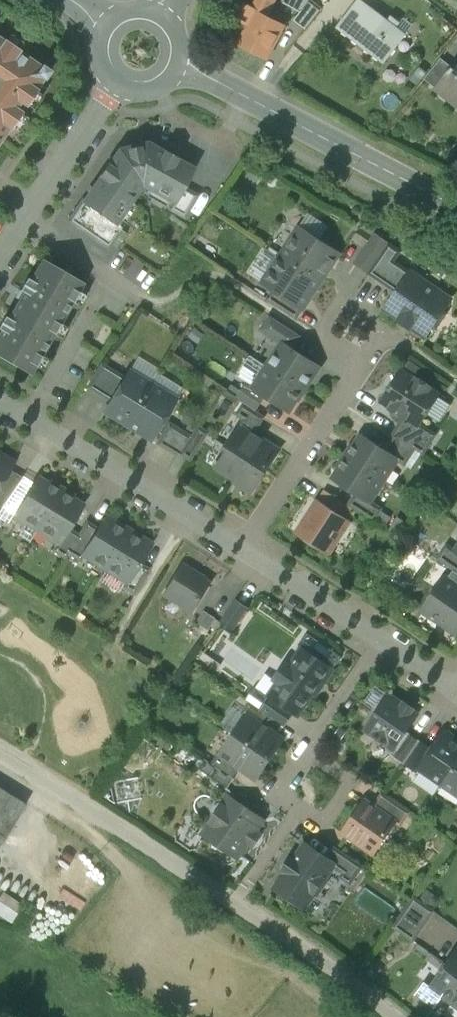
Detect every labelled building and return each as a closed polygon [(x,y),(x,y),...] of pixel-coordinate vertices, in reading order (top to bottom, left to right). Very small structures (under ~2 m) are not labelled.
[(238,0),(236,0),(227,17),(247,28),(252,18),(248,16),(252,8),(238,0)] [(248,16),(252,18),(247,28),(238,46),(268,61),(286,26),(268,17),(277,0),(257,0),(252,8),(248,16)] [(406,35),(360,0),(338,28),(384,63),(406,35)] [(309,2),(294,21),(305,30),(320,11),(309,2)] [(4,40),(4,41),(0,38),(0,143),(10,129),(11,129),(50,72),(4,40)] [(441,58),(424,79),(436,89),(453,68),(441,58)] [(455,69),(453,68),(436,89),(438,90),(442,85),(456,97),(456,66),(455,69)] [(147,145),(119,151),(108,167),(107,166),(100,176),(101,177),(84,202),(83,203),(114,224),(115,223),(142,185),(174,202),(175,203),(183,189),(193,170),(175,160),(176,159),(165,153),(164,154),(147,145)] [(183,189),(175,203),(174,202),(169,210),(184,218),(196,196),(183,189)] [(114,224),(83,203),(84,202),(83,201),(68,222),(108,249),(122,228),(115,223),(114,224)] [(340,254),(299,228),(282,255),(322,281),(340,254)] [(376,235),(356,265),(369,274),(390,244),(376,235)] [(390,244),(369,274),(381,282),(394,262),(401,252),(390,244)] [(322,281),(282,255),(263,283),(273,290),(304,310),(322,281)] [(42,260),(30,281),(27,278),(19,291),(23,293),(19,300),(8,319),(5,317),(0,324),(0,331),(1,331),(0,332),(0,358),(31,375),(83,284),(42,260)] [(450,300),(394,262),(381,282),(397,293),(386,310),(401,320),(400,321),(410,328),(411,327),(426,337),(434,325),(437,328),(446,314),(443,312),(450,300)] [(304,310),(273,290),(267,300),(297,320),(304,310)] [(301,337),(271,317),(262,331),(282,344),(283,343),(293,349),(301,337)] [(293,349),(283,343),(282,344),(267,366),(305,391),(320,367),(293,349)] [(125,378),(101,364),(86,388),(110,402),(125,378)] [(305,391),(267,366),(254,387),(253,388),(266,397),(290,412),(297,401),(298,401),(305,391)] [(415,381),(401,371),(393,384),(396,385),(384,403),(392,408),(390,410),(404,419),(418,428),(420,425),(439,396),(430,390),(431,388),(417,378),(415,381)] [(149,384),(129,372),(125,378),(110,402),(104,413),(124,425),(149,384)] [(254,387),(247,383),(237,398),(245,404),(257,411),(266,397),(253,388),(254,387)] [(175,400),(149,384),(124,425),(150,440),(175,400)] [(257,411),(245,404),(238,415),(245,419),(240,426),(253,434),(265,417),(257,411)] [(418,428),(404,419),(393,435),(394,436),(415,450),(423,455),(436,435),(420,425),(418,428)] [(190,437),(168,424),(156,445),(177,457),(179,454),(190,437)] [(253,434),(240,426),(227,447),(265,472),(272,461),(273,462),(281,450),(269,443),(268,444),(253,434)] [(190,437),(179,454),(189,460),(206,433),(196,427),(190,437)] [(362,436),(355,447),(353,446),(346,456),(384,481),(398,460),(398,459),(385,451),(362,436)] [(415,450),(394,436),(385,451),(398,459),(398,460),(405,465),(415,450)] [(265,472),(227,447),(213,468),(241,486),(240,487),(252,495),(260,483),(258,482),(265,472)] [(9,470),(13,463),(0,456),(0,486),(9,470)] [(384,481),(346,456),(339,467),(341,468),(334,479),(357,494),(370,503),(371,502),(384,481)] [(0,486),(0,507),(2,508),(22,478),(9,470),(0,486)] [(49,486),(37,479),(14,518),(25,525),(26,523),(37,529),(61,491),(50,484),(49,486)] [(61,491),(37,529),(48,536),(47,538),(57,544),(58,545),(68,529),(82,506),(71,499),(72,497),(61,491)] [(349,506),(326,491),(319,501),(350,521),(356,511),(349,506)] [(382,509),(371,502),(370,503),(357,494),(349,506),(356,511),(374,522),(382,509)] [(319,501),(318,500),(296,534),(330,556),(351,522),(350,521),(319,501)] [(98,530),(82,555),(83,556),(104,569),(127,531),(105,518),(98,530)] [(98,530),(87,523),(79,536),(68,554),(80,561),(83,556),(82,555),(98,530)] [(68,529),(58,545),(57,544),(53,551),(65,558),(68,554),(79,536),(68,529)] [(150,545),(127,531),(104,569),(126,582),(127,583),(139,564),(150,545)] [(448,546),(438,560),(453,571),(454,571),(456,573),(456,554),(455,552),(456,552),(448,546)] [(149,570),(139,564),(127,583),(126,582),(123,587),(134,594),(149,570)] [(212,584),(181,565),(162,595),(193,614),(212,584)] [(447,581),(455,586),(456,584),(456,573),(454,571),(447,581)] [(446,580),(425,611),(456,632),(456,630),(456,588),(455,586),(447,581),(446,580)] [(236,599),(221,622),(234,631),(250,608),(236,599)] [(303,649),(290,667),(286,664),(275,680),(279,683),(270,696),(270,697),(295,714),(298,716),(318,687),(320,689),(334,670),(303,649)] [(403,705),(389,695),(365,730),(394,749),(395,750),(407,732),(419,716),(412,711),(414,709),(405,702),(403,705)] [(295,714),(270,697),(261,710),(273,718),(286,727),(295,714)] [(261,710),(251,702),(243,713),(247,715),(247,714),(267,728),(273,718),(261,710)] [(267,728),(247,714),(247,715),(233,734),(271,760),(285,741),(267,728)] [(407,732),(395,750),(394,749),(391,754),(405,764),(420,741),(407,732)] [(418,769),(419,769),(442,785),(456,762),(456,742),(455,741),(455,737),(448,733),(443,734),(432,749),(418,769)] [(271,760),(233,734),(220,754),(240,768),(258,780),(271,760)] [(420,741),(405,764),(417,772),(419,769),(418,769),(432,749),(420,741)] [(240,768),(220,754),(213,764),(233,778),(240,768)] [(213,767),(205,762),(198,771),(228,792),(235,782),(233,781),(213,767)] [(442,785),(456,795),(456,762),(442,785)] [(0,789),(0,845),(25,805),(0,789)] [(410,812),(382,793),(373,806),(396,822),(396,823),(401,826),(410,812)] [(263,821),(232,800),(226,809),(223,807),(212,822),(215,824),(209,834),(215,838),(216,843),(221,846),(226,845),(240,855),(263,821)] [(365,801),(343,833),(374,854),(396,823),(396,822),(373,806),(365,801)] [(325,858),(305,845),(305,846),(296,859),(293,857),(284,871),(286,873),(277,886),(276,887),(277,888),(306,908),(306,907),(316,893),(318,894),(327,881),(325,880),(334,866),(335,866),(335,865),(334,864),(325,858)] [(363,867),(333,847),(325,858),(334,864),(335,865),(335,866),(344,873),(341,878),(351,884),(363,867)] [(0,892),(0,914),(10,921),(21,904),(1,890),(0,892)] [(415,898),(394,927),(414,941),(434,911),(415,898)] [(449,964),(445,965),(440,971),(441,976),(432,987),(425,982),(416,995),(435,1009),(443,997),(451,1002),(456,994),(456,954),(449,964)]
